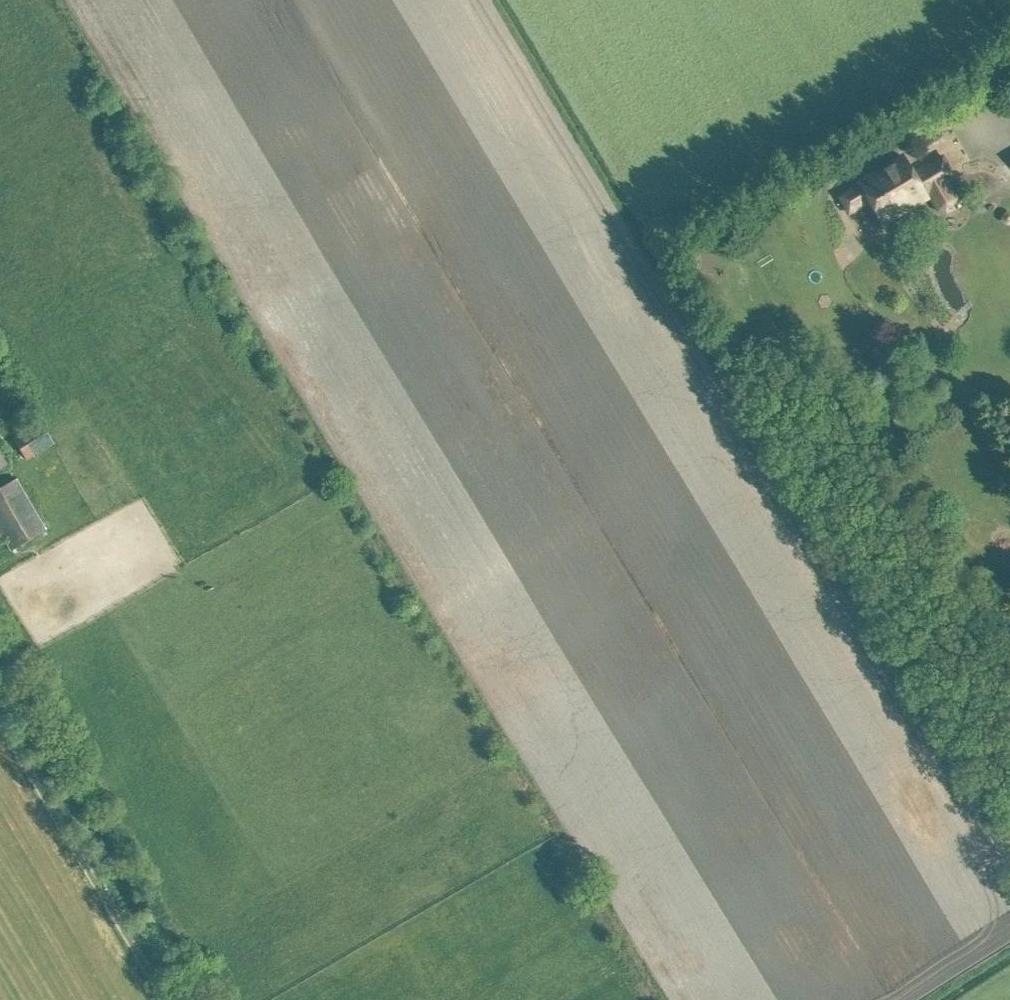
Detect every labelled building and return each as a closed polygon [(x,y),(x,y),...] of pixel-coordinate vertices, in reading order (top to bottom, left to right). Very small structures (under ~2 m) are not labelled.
[(912,174),(903,157),(858,184),(859,185),(839,197),(843,204),(848,201),(853,210),(868,201),(881,223),(919,201),(918,199),(927,194),(937,211),(945,213),(955,208),(956,199),(947,183),(955,178),(942,156),(912,174)] [(25,460),(54,443),(41,421),(12,438),(25,460)] [(8,465),(0,452),(0,470),(8,465)] [(46,530),(16,479),(0,487),(0,534),(10,551),(46,530)]
